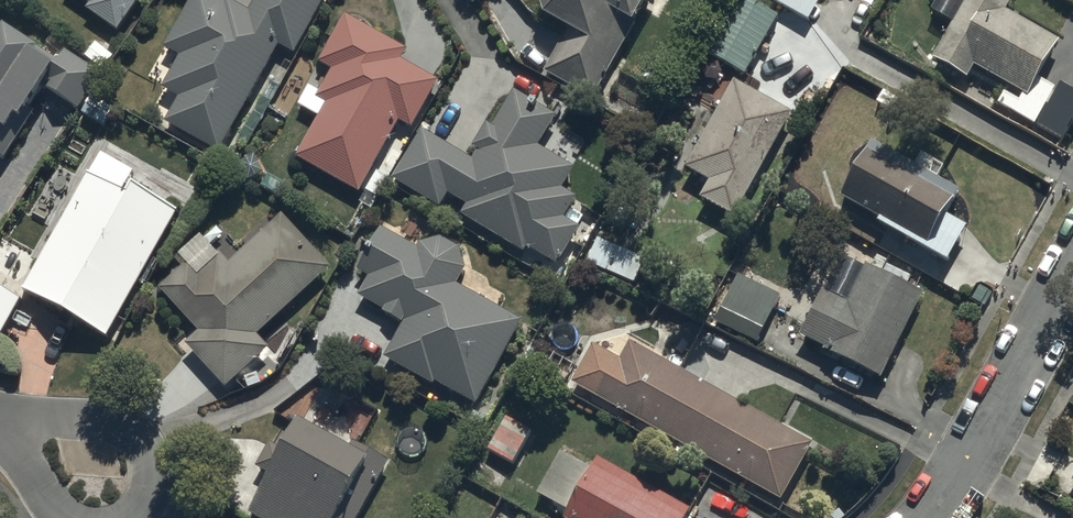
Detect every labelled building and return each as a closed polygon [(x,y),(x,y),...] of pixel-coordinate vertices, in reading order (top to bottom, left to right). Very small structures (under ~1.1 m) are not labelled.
[(119,25),(137,0),(83,0),(119,25)] [(220,148),(280,37),(298,46),(323,0),(250,0),(245,9),(228,0),(191,0),(167,44),(182,52),(164,85),(180,93),(166,119),(220,148)] [(592,90),(641,0),(546,0),(546,3),(574,18),(547,65),(592,90)] [(707,51),(744,73),(780,11),(761,0),(737,0),(707,51)] [(808,20),(820,0),(771,0),(808,20)] [(932,56),(972,77),(979,64),(1011,81),(1000,102),(1036,121),(1060,84),(1043,73),(1064,35),(1010,6),(1013,0),(963,0),(932,56)] [(298,152),(360,188),(401,117),(413,124),(440,77),(403,56),(409,46),(348,11),(321,58),(334,65),(318,93),(327,101),(298,152)] [(0,45),(0,152),(44,86),(78,109),(103,71),(64,45),(53,62),(9,32),(0,45)] [(704,196),(736,214),(795,110),(737,77),(688,163),(714,178),(704,196)] [(426,125),(397,176),(559,268),(583,226),(565,216),(578,193),(563,184),(575,164),(539,143),(557,112),(516,89),(478,155),(426,125)] [(840,199),(949,260),(969,224),(948,212),(962,187),(875,138),(840,199)] [(26,294),(108,338),(179,205),(98,162),(26,294)] [(270,345),(258,331),(334,262),(283,207),(228,257),(214,242),(163,287),(200,328),(187,339),(227,383),(270,345)] [(406,319),(387,351),(478,402),(526,319),(458,281),(469,262),(463,243),(443,232),(415,240),(383,222),(358,266),(371,273),(360,293),(406,319)] [(645,258),(597,236),(585,261),(634,283),(645,258)] [(801,336),(884,376),(927,286),(868,258),(848,297),(825,286),(801,336)] [(716,320),(758,340),(782,292),(740,271),(716,320)] [(20,300),(0,288),(0,336),(20,300)] [(571,375),(783,496),(815,441),(630,337),(620,354),(592,338),(571,375)] [(261,517),(358,517),(391,459),(304,410),(247,510),(261,517)] [(514,463),(531,430),(504,416),(487,449),(514,463)] [(568,517),(688,517),(693,509),(595,455),(562,515),(568,517)] [(1063,495),(1072,499),(1072,474),(1063,495)]
